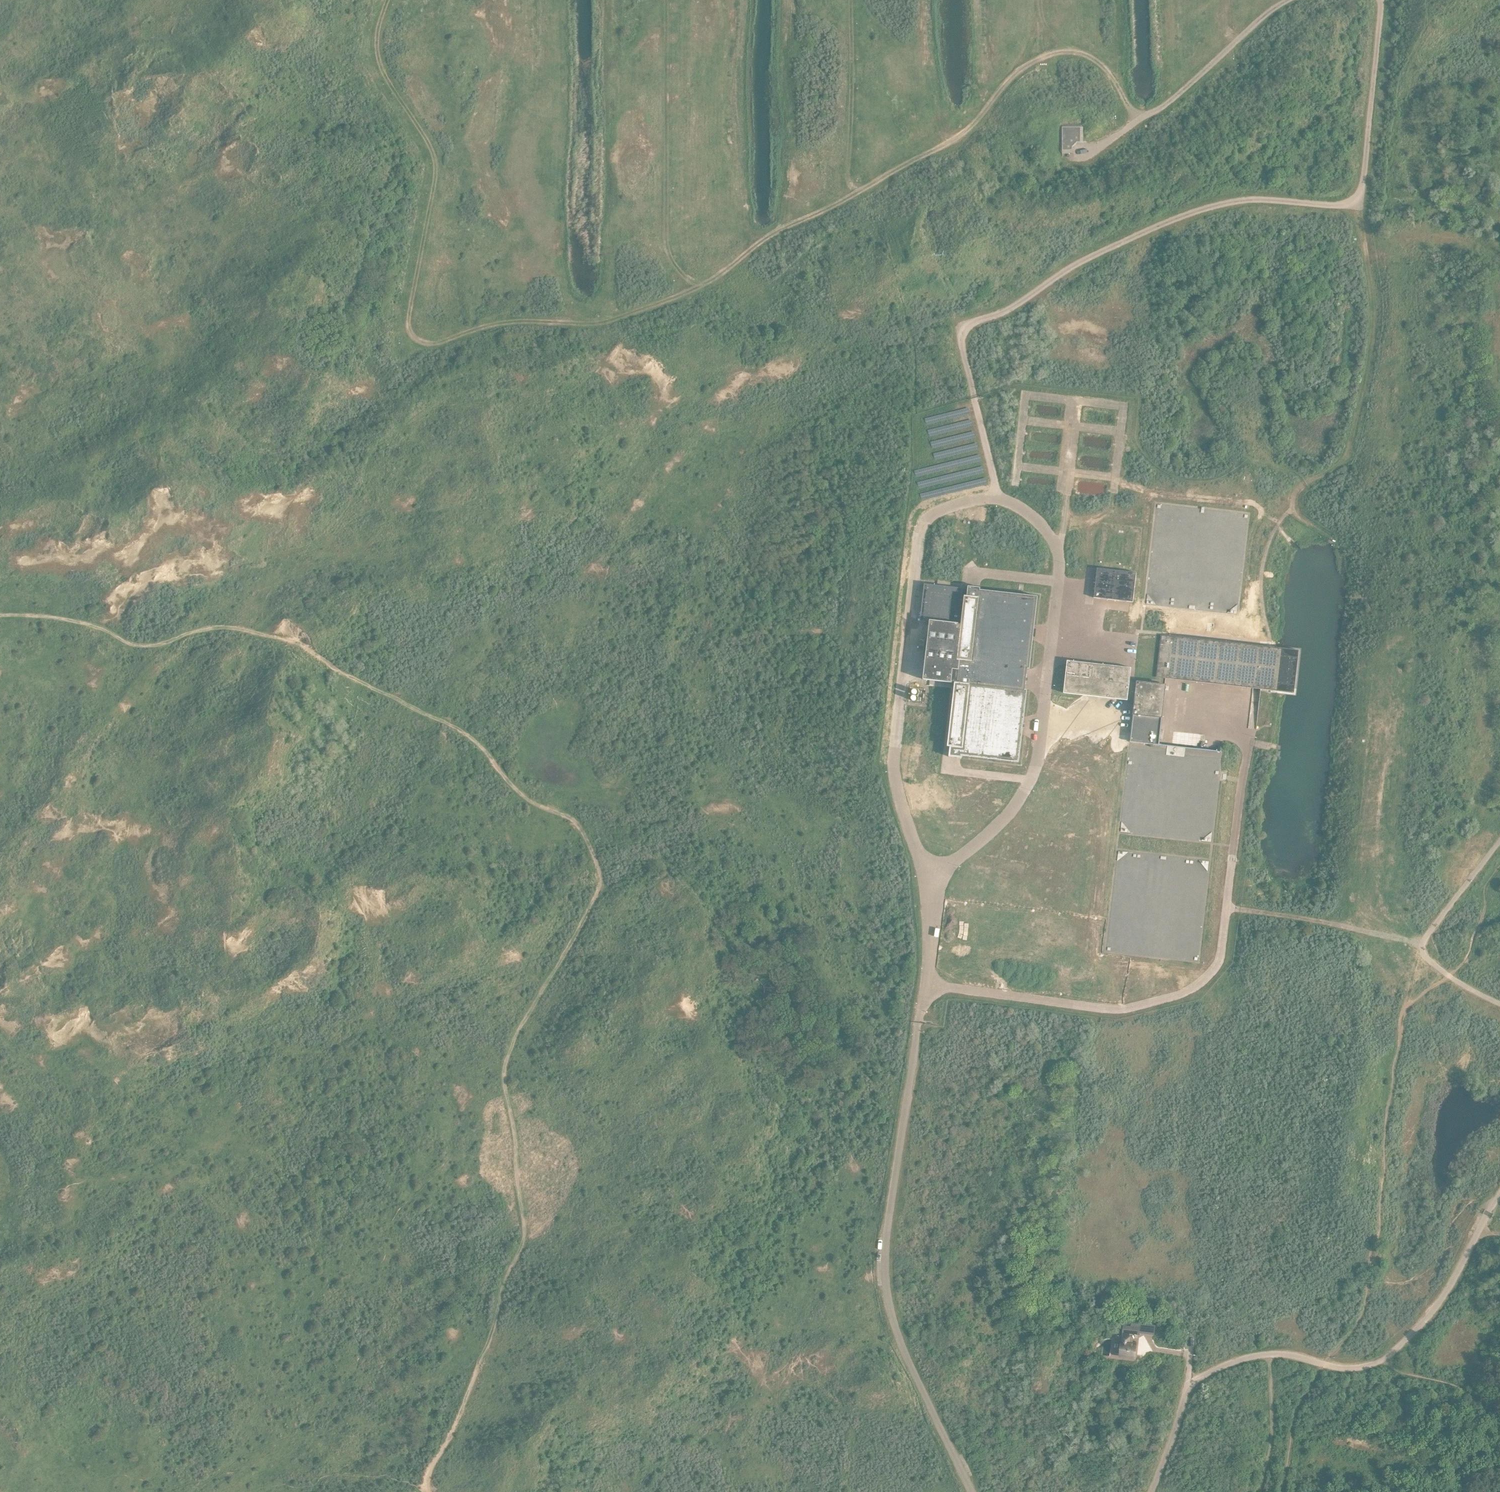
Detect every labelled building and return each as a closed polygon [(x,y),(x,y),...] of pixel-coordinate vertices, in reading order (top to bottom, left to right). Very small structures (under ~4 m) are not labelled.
[(1080,123),(1063,123),(1059,127),(1059,150),(1062,152),(1072,152),(1072,146),(1077,141),(1083,142),(1083,126),(1080,123)] [(934,464),(915,469),(916,475),(935,470),(934,464)] [(934,476),(917,481),(919,487),(936,482),(934,476)] [(952,485),(920,493),(922,499),(953,490),(952,485)] [(1136,572),(1097,568),(1095,579),(1093,597),(1132,602),(1134,584),(1136,572)] [(923,584),(919,621),(929,622),(923,679),(954,682),(947,746),(949,746),(948,756),(961,758),(961,755),(1018,762),(1022,729),(1022,722),(1023,722),(1027,689),(1025,689),(1027,668),(1029,668),(1037,596),(979,590),(979,587),(967,586),(966,596),(961,595),(962,588),(923,584)] [(1293,692),(1298,649),(1160,634),(1156,677),(1293,692)] [(1066,660),(1063,692),(1089,695),(1126,699),(1126,703),(1133,704),(1129,746),(1130,746),(1167,750),(1166,754),(1182,756),(1182,752),(1220,756),(1221,742),(1218,742),(1217,750),(1159,744),(1165,683),(1136,680),(1136,681),(1129,680),(1130,670),(1131,667),(1066,660)] [(1172,742),(1199,745),(1201,730),(1174,727),(1172,742)] [(1121,1334),(1118,1357),(1134,1359),(1137,1342),(1129,1341),(1130,1336),(1129,1335),(1129,1333),(1138,1334),(1139,1326),(1129,1325),(1129,1330),(1122,1329),(1121,1334)]
